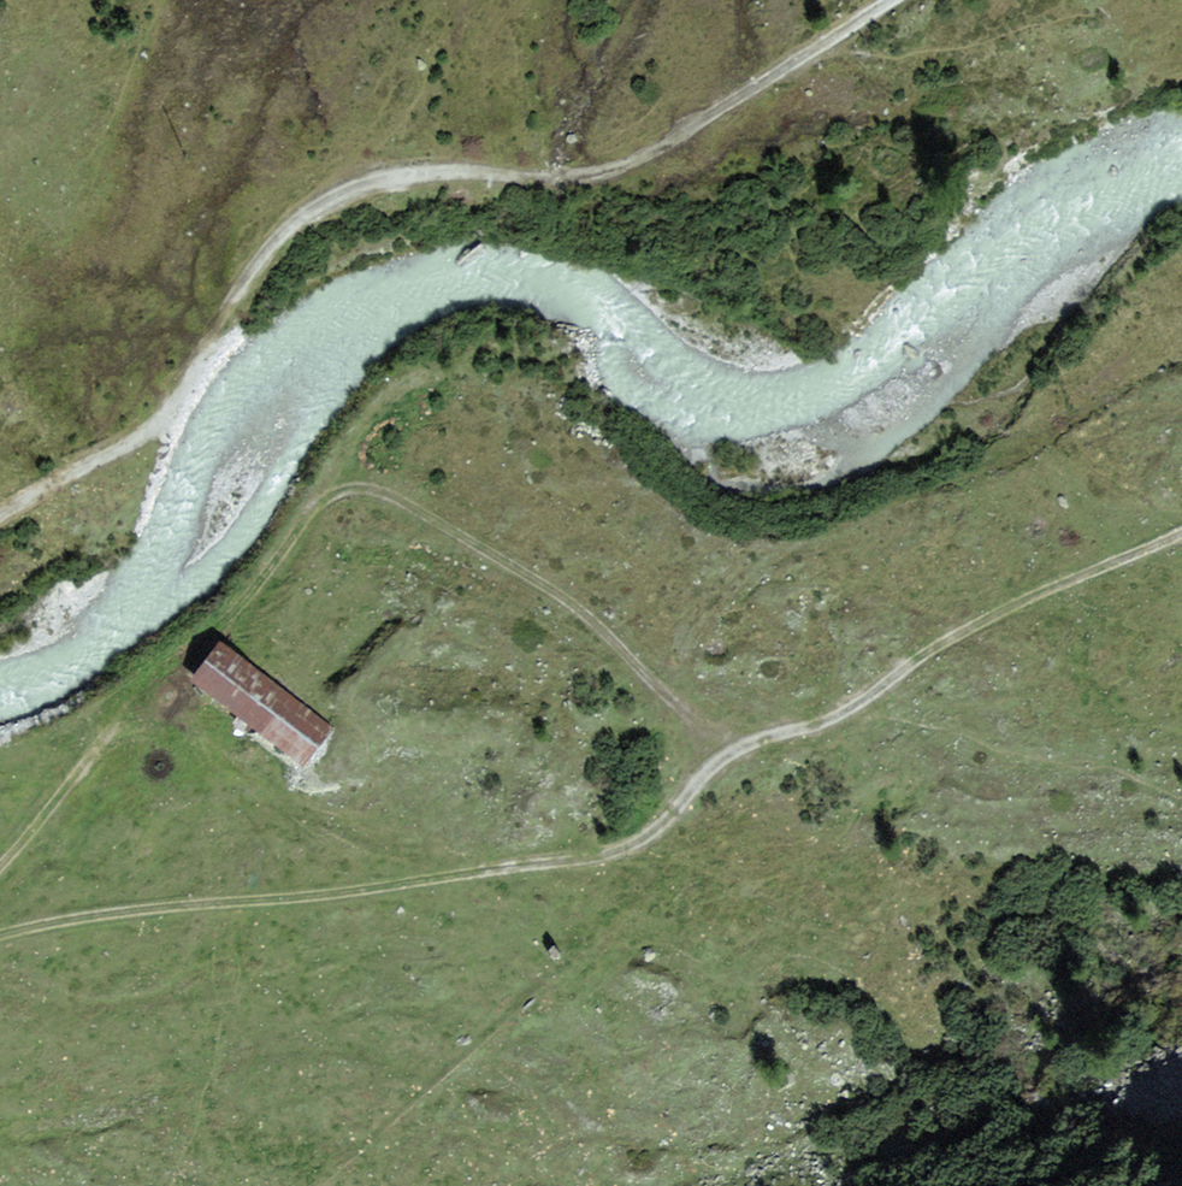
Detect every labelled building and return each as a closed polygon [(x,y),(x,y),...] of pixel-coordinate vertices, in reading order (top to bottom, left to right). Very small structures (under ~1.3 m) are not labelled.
[(219,638),(188,677),(302,766),(333,727),(219,638)]
